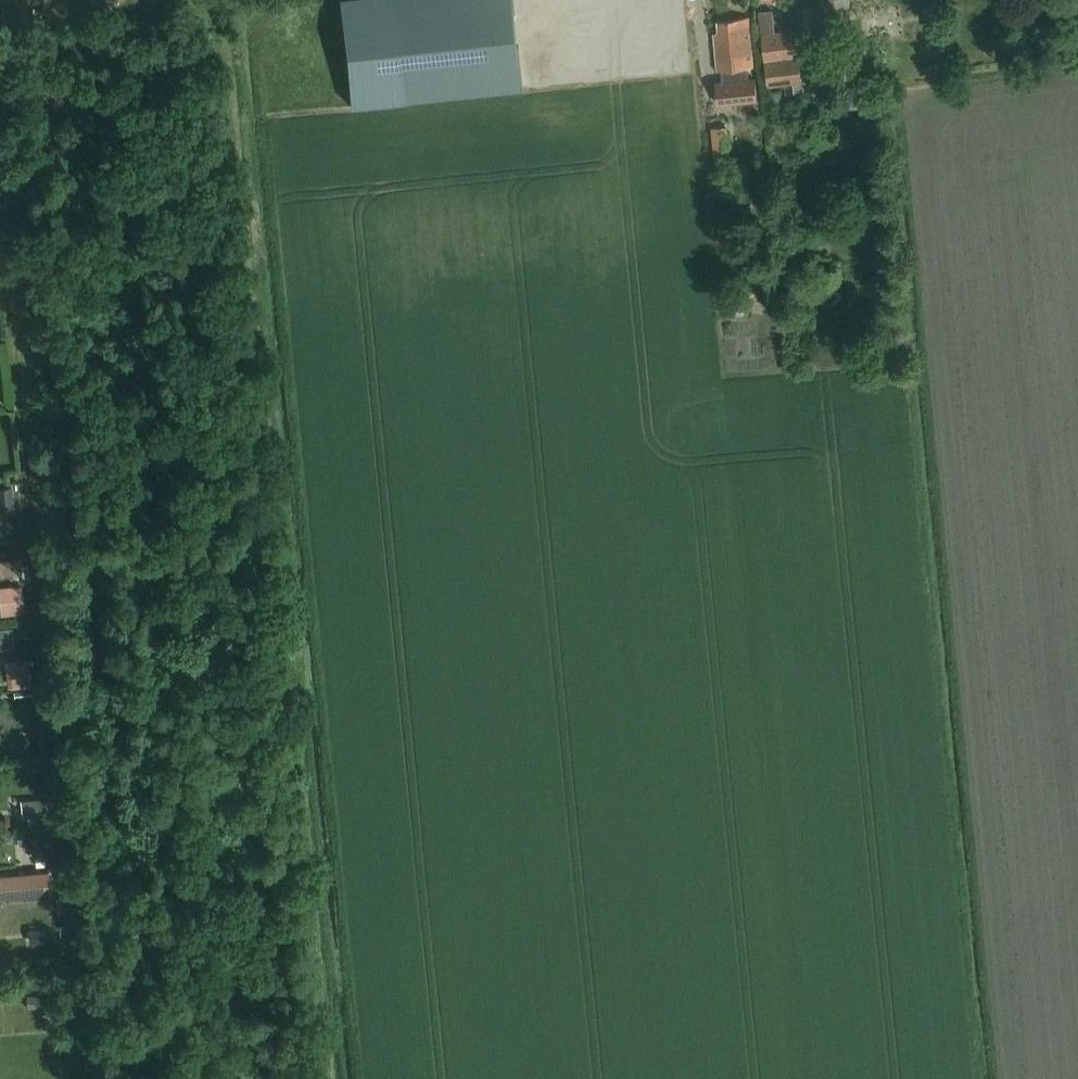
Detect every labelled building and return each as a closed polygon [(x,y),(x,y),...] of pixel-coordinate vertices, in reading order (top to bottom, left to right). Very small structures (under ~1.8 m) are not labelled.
[(352,106),(526,87),(517,0),(341,0),(352,106)] [(775,31),(773,10),(759,12),(768,86),(794,83),(795,99),(805,98),(796,29),(775,31)] [(751,17),(721,20),(722,32),(717,32),(721,70),(724,69),(726,81),(719,81),(721,103),(760,99),(758,77),(752,78),(750,66),(756,66),(751,17)] [(730,160),(727,127),(712,129),(715,161),(730,160)] [(0,487),(0,510),(14,509),(12,486),(0,487)] [(0,557),(0,571),(29,570),(28,555),(0,557)] [(24,613),(21,585),(0,587),(0,614),(0,615),(24,613)] [(12,647),(11,628),(0,628),(0,647),(12,647)] [(9,687),(34,684),(31,660),(6,662),(9,687)] [(31,689),(13,690),(14,698),(32,697),(31,689)] [(42,798),(24,800),(26,817),(44,815),(42,798)] [(42,830),(30,836),(40,858),(53,852),(42,830)] [(51,892),(49,870),(0,875),(0,897),(51,892)] [(41,927),(28,928),(29,943),(42,942),(41,927)] [(45,994),(28,995),(28,1007),(46,1006),(45,994)]
